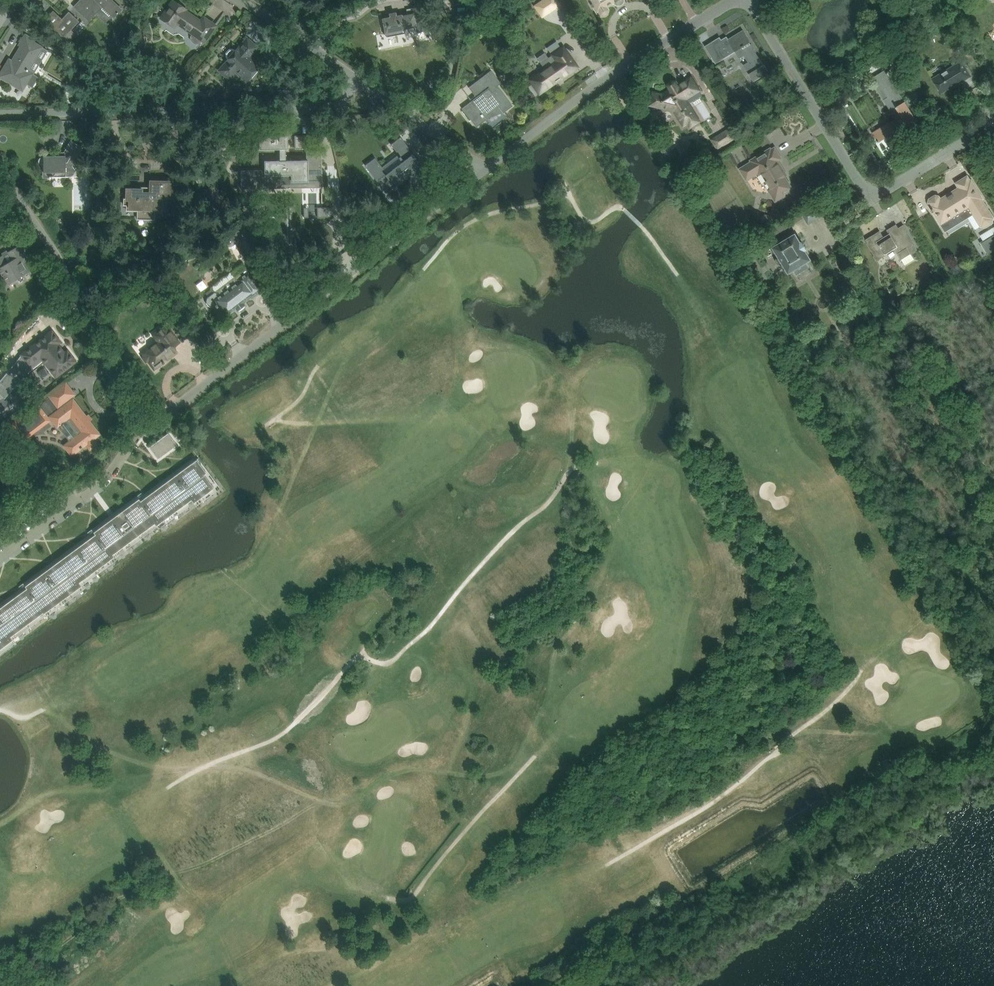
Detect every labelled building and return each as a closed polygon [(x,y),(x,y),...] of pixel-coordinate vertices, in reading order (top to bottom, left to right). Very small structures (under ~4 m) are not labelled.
[(74,7),(82,14),(89,20),(102,6),(113,17),(121,9),(111,0),(81,0),(74,7)] [(202,40),(204,42),(210,34),(215,26),(204,18),(201,22),(185,11),(186,9),(174,0),(168,9),(161,19),(173,28),(177,23),(193,34),(191,37),(192,41),(196,44),(200,43),(202,40)] [(553,8),(559,5),(556,0),(548,0),(553,8)] [(590,4),(592,7),(593,7),(597,13),(598,12),(600,15),(604,16),(607,14),(608,10),(606,7),(618,0),(589,0),(591,4),(590,4)] [(383,20),(381,20),(382,25),(384,25),(386,33),(404,30),(416,28),(423,26),(423,24),(421,14),(419,7),(412,9),(413,14),(408,15),(402,16),(402,15),(396,16),(395,13),(390,14),(390,18),(383,19),(383,20)] [(62,19),(54,29),(63,38),(78,21),(69,13),(62,19)] [(732,28),(729,24),(724,27),(730,37),(743,29),(740,24),(732,28)] [(713,42),(718,50),(723,59),(736,51),(740,58),(745,55),(749,62),(745,65),(750,73),(749,74),(754,81),(769,72),(765,64),(764,65),(754,49),(755,49),(743,30),(724,42),(720,37),(713,42)] [(35,40),(25,35),(19,46),(20,47),(10,65),(7,63),(0,74),(0,78),(12,85),(13,82),(24,89),(27,84),(31,87),(38,76),(28,70),(42,47),(34,42),(35,40)] [(227,56),(228,59),(225,62),(226,63),(220,70),(229,79),(236,71),(240,75),(243,71),(250,78),(260,66),(249,57),(257,47),(247,39),(239,48),(238,47),(235,51),(233,50),(230,50),(228,51),(227,54),(227,56)] [(543,71),(530,80),(535,87),(539,93),(546,89),(554,83),(564,76),(577,67),(573,62),(568,54),(563,48),(553,55),(548,58),(545,53),(538,58),(541,63),(545,69),(543,71)] [(933,79),(937,84),(942,93),(961,82),(971,76),(962,61),(933,79)] [(886,70),(871,79),(876,87),(880,84),(888,97),(884,100),(896,119),(873,133),(879,143),(894,133),(896,137),(918,123),(886,70)] [(491,71),(476,81),(469,88),(476,98),(462,108),(476,127),(486,120),(484,116),(497,106),(503,113),(513,106),(495,83),(498,81),(491,71)] [(663,95),(654,93),(651,105),(662,107),(663,103),(672,105),(684,125),(697,117),(686,99),(700,90),(692,77),(680,84),(681,85),(678,86),(676,83),(674,81),(672,81),(670,82),(669,85),(670,87),(671,89),(663,95)] [(718,148),(730,141),(725,132),(713,140),(718,148)] [(311,136),(295,136),(295,149),(310,149),(311,149),(311,136)] [(401,138),(391,145),(397,152),(406,145),(401,138)] [(265,172),(252,172),(252,185),(276,185),(275,175),(291,175),(291,185),(322,184),(322,175),(327,175),(327,165),(321,165),(321,162),(310,162),(310,149),(307,149),(307,160),(286,161),(286,140),(278,140),(278,149),(279,149),(279,161),(264,161),(265,172)] [(65,177),(70,177),(73,176),(75,174),(75,171),(74,168),(72,167),(83,147),(71,141),(64,154),(60,155),(58,153),(49,153),(47,157),(43,157),(40,158),(39,161),(39,163),(41,166),(44,166),(44,177),(49,177),(49,178),(53,178),(56,172),(65,172),(65,177)] [(771,149),(763,154),(752,161),(753,162),(741,169),(747,179),(761,171),(772,188),(769,189),(776,200),(785,195),(782,191),(791,186),(781,170),(783,169),(778,161),(781,158),(775,148),(772,150),(771,149)] [(373,159),(365,165),(386,193),(388,192),(410,175),(415,182),(426,174),(421,167),(422,166),(418,160),(416,161),(415,159),(416,158),(413,153),(404,161),(403,161),(385,175),(373,159)] [(983,199),(977,189),(972,180),(971,181),(968,176),(957,183),(959,188),(955,191),(956,193),(946,199),(944,197),(941,199),(939,196),(936,195),(930,199),(929,202),(931,205),(930,206),(932,209),(933,212),(934,212),(946,231),(973,214),(981,226),(982,225),(983,226),(986,227),(992,223),(993,220),(992,219),(993,218),(982,199),(983,199)] [(154,220),(154,211),(162,211),(162,197),(172,197),(172,192),(172,182),(151,182),(151,190),(127,190),(127,199),(130,199),(130,209),(137,209),(137,219),(154,220)] [(761,217),(760,221),(763,225),(770,226),(773,224),(775,219),(772,216),(765,215),(761,217)] [(913,239),(909,233),(904,225),(899,228),(897,224),(887,230),(890,234),(884,237),(880,231),(866,239),(871,248),(870,248),(877,260),(887,254),(885,252),(892,248),(891,247),(894,245),(905,265),(914,259),(911,253),(918,249),(912,240),(913,239)] [(242,226),(229,233),(229,234),(227,235),(226,236),(225,236),(225,237),(224,238),(224,239),(224,240),(224,241),(224,242),(224,243),(225,243),(225,244),(226,245),(227,245),(228,246),(229,246),(230,246),(231,246),(232,245),(235,243),(243,258),(255,252),(242,226)] [(785,229),(775,235),(780,243),(774,247),(779,256),(779,257),(778,257),(777,258),(777,259),(776,260),(776,261),(777,262),(777,263),(778,263),(778,264),(779,264),(780,265),(781,265),(781,264),(782,264),(783,264),(784,263),(789,273),(806,262),(811,259),(806,250),(807,250),(802,242),(801,242),(796,233),(790,237),(785,229)] [(982,243),(989,254),(993,251),(993,235),(982,243)] [(8,285),(32,271),(22,255),(25,253),(20,245),(8,252),(0,257),(0,272),(8,285)] [(251,298),(263,290),(246,268),(235,276),(231,271),(210,287),(214,292),(208,297),(207,298),(207,299),(207,300),(206,300),(206,301),(206,302),(207,303),(207,304),(208,305),(208,306),(209,306),(210,306),(211,307),(212,307),(213,307),(214,307),(215,306),(217,307),(218,306),(225,316),(236,308),(237,310),(239,310),(244,306),(244,304),(243,303),(250,297),(251,298)] [(201,291),(208,286),(203,279),(197,284),(201,291)] [(894,294),(902,289),(899,284),(891,290),(894,294)] [(158,341),(142,352),(143,353),(145,356),(143,357),(146,361),(148,360),(153,367),(161,361),(163,364),(164,362),(164,361),(177,352),(173,347),(179,343),(166,326),(160,330),(154,335),(157,339),(158,341)] [(56,376),(67,368),(75,361),(67,351),(65,353),(57,344),(60,342),(52,331),(22,355),(29,365),(40,356),(56,376)] [(58,406),(66,401),(74,395),(66,384),(50,396),(58,406)] [(89,449),(97,443),(94,438),(99,434),(73,400),(51,417),(70,442),(65,446),(72,455),(86,444),(89,449)] [(24,441),(51,420),(38,404),(11,425),(24,441)] [(168,433),(149,447),(158,459),(177,445),(168,433)] [(8,646),(6,644),(10,641),(12,640),(10,637),(14,633),(16,635),(27,627),(27,628),(30,625),(41,617),(39,615),(43,612),(44,612),(46,615),(48,613),(59,605),(57,603),(61,600),(64,599),(64,598),(68,595),(69,598),(80,590),(82,588),(80,585),(81,584),(92,576),(90,574),(94,571),(95,571),(96,573),(98,571),(109,563),(108,561),(111,558),(112,558),(114,556),(125,548),(123,546),(127,543),(128,543),(130,541),(137,536),(140,534),(139,534),(143,531),(145,533),(156,525),(156,526),(159,524),(159,523),(163,520),(164,522),(175,514),(175,515),(178,512),(189,504),(187,502),(191,499),(192,499),(194,502),(196,501),(200,498),(202,500),(212,492),(213,492),(215,491),(202,474),(204,472),(198,463),(188,471),(185,467),(184,468),(185,469),(167,483),(166,481),(165,482),(168,486),(153,497),(150,493),(149,493),(150,495),(133,507),(131,504),(130,504),(131,506),(116,517),(115,515),(114,516),(116,519),(114,521),(113,519),(103,527),(102,525),(101,526),(104,529),(87,542),(86,540),(85,541),(88,544),(81,550),(79,547),(69,555),(68,553),(68,554),(70,557),(55,569),(52,565),(53,567),(34,581),(33,579),(33,580),(35,583),(18,596),(17,594),(17,595),(19,598),(4,610),(1,606),(2,608),(0,609),(0,652),(8,646)]
